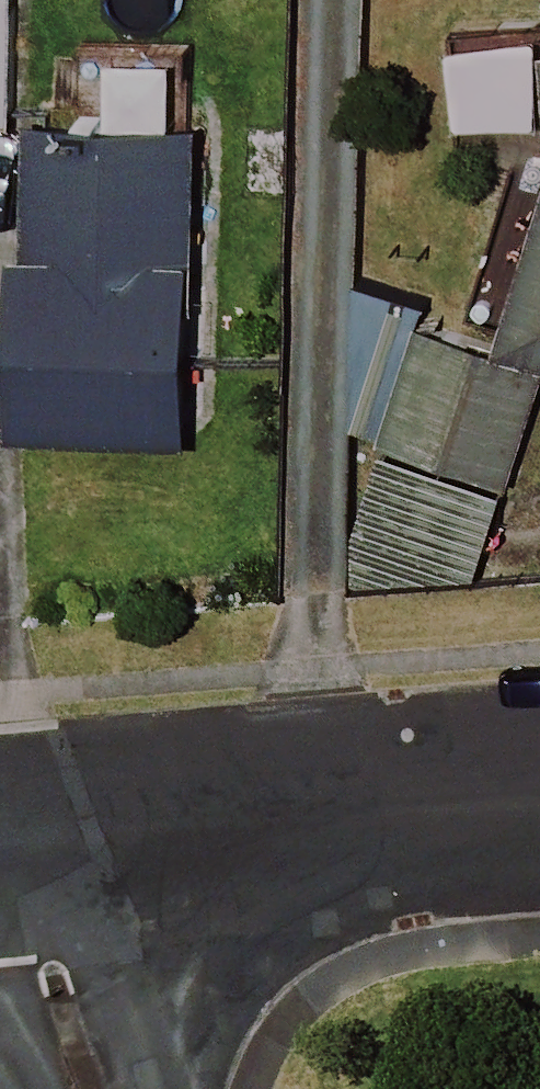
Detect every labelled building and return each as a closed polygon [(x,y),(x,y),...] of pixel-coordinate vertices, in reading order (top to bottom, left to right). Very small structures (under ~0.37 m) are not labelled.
[(10,0),(0,0),(0,125),(5,125),(10,0)] [(458,33),(456,117),(539,119),(539,35),(458,33)] [(203,125),(27,114),(7,431),(184,442),(203,125)] [(513,341),(539,348),(539,229),(513,341)] [(424,299),(360,279),(318,413),(388,434),(343,579),(472,577),(536,369),(414,331),(424,299)]
